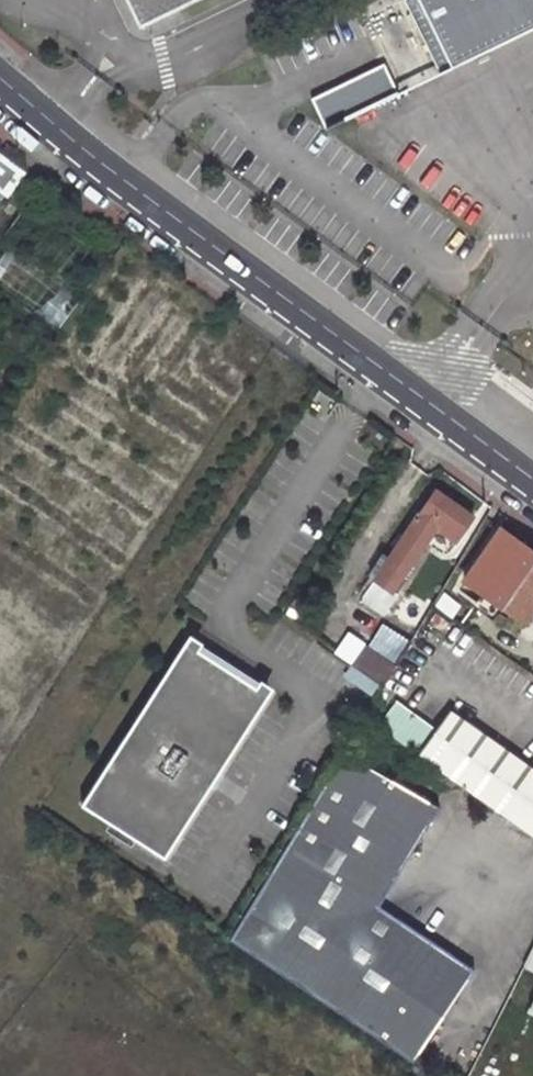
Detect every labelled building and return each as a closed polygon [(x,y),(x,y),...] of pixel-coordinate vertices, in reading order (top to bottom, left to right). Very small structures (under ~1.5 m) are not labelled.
[(137,26),(193,0),(125,0),(137,26)] [(440,72),(532,26),(532,0),(405,0),(440,72)] [(312,99),(325,126),(399,92),(386,64),(312,99)] [(24,160),(7,148),(1,156),(18,168),(24,160)] [(19,176),(0,162),(0,202),(19,176)] [(63,328),(82,296),(7,250),(0,261),(0,290),(63,328)] [(391,593),(433,529),(455,543),(469,520),(432,495),(362,601),(383,615),(397,597),(391,593)] [(532,600),(532,547),(502,526),(464,581),(519,620),(532,600)] [(353,630),(338,651),(354,663),(346,674),(375,695),(412,644),(386,625),(372,644),(353,630)] [(185,640),(80,804),(163,858),(269,694),(185,640)] [(532,838),(532,771),(446,712),(415,757),(532,838)] [(245,911),(228,938),(413,1063),(460,993),(452,954),(378,906),(439,805),(343,748),(245,911)] [(522,967),(532,973),(532,944),(522,967)] [(452,954),(460,993),(475,969),(452,954)]
